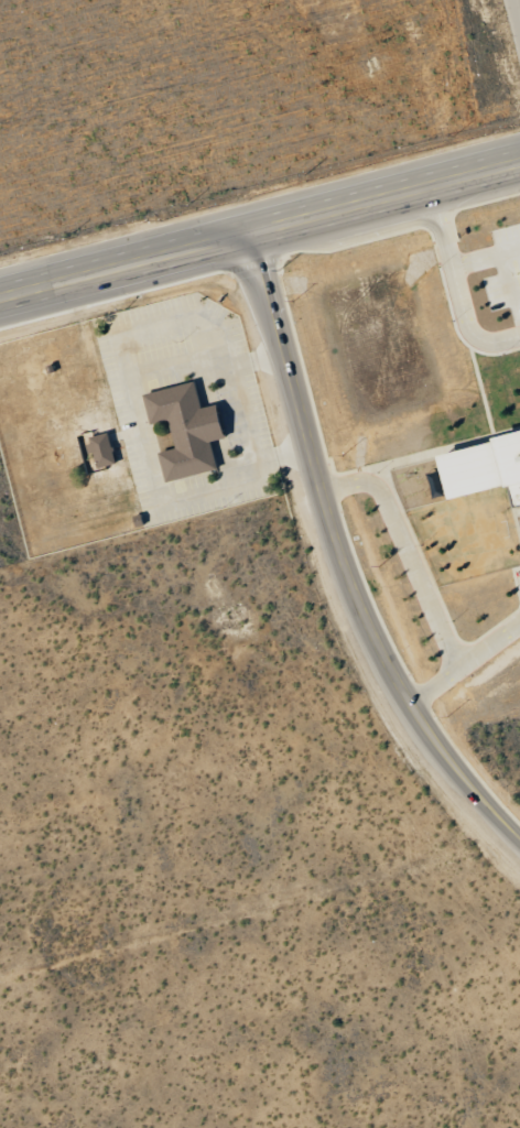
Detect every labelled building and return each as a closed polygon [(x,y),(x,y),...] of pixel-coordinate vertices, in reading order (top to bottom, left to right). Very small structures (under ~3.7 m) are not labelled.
[(160,452),(167,482),(218,468),(212,442),(227,437),(218,402),(203,406),(196,379),(143,393),(152,424),(170,420),(177,447),(160,452)] [(117,463),(110,432),(90,436),(93,444),(88,445),(90,454),(96,453),(98,466),(117,463)] [(457,498),(511,485),(518,507),(519,506),(519,433),(501,438),(500,442),(446,456),(457,498)] [(133,517),(137,528),(147,525),(144,513),(133,517)]
